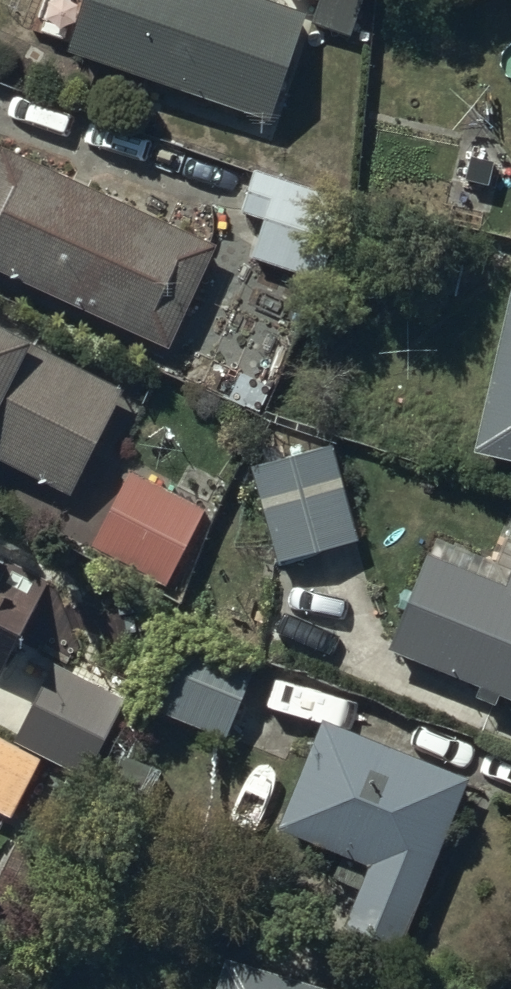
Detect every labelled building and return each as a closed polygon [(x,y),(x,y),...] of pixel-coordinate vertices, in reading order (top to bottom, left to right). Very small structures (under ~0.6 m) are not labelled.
[(69,53),(271,125),(308,19),(256,0),(87,0),(69,53)] [(320,3),(313,26),(352,38),(364,0),(310,0),(320,3)] [(0,156),(0,273),(168,351),(215,249),(2,151),(0,156)] [(348,203),(255,172),(241,214),(264,222),(251,260),(322,283),(348,203)] [(408,249),(399,283),(457,298),(466,264),(408,249)] [(474,456),(510,464),(510,293),(474,456)] [(0,331),(0,462),(68,497),(52,529),(167,588),(208,510),(93,451),(122,394),(0,331)] [(333,446),(254,466),(253,466),(278,565),(358,546),(333,446)] [(50,568),(0,546),(0,680),(50,568)] [(429,557),(390,655),(480,690),(477,699),(497,707),(501,697),(510,701),(510,575),(506,588),(429,557)] [(179,645),(152,712),(195,729),(193,734),(215,743),(217,737),(227,741),(254,676),(179,645)] [(14,744),(42,760),(86,783),(127,704),(55,666),(14,744)] [(470,781),(326,723),(281,834),(370,869),(345,929),(401,951),(470,781)] [(14,744),(0,737),(0,814),(11,820),(42,760),(14,744)] [(225,961),(217,988),(318,988),(225,961)]
